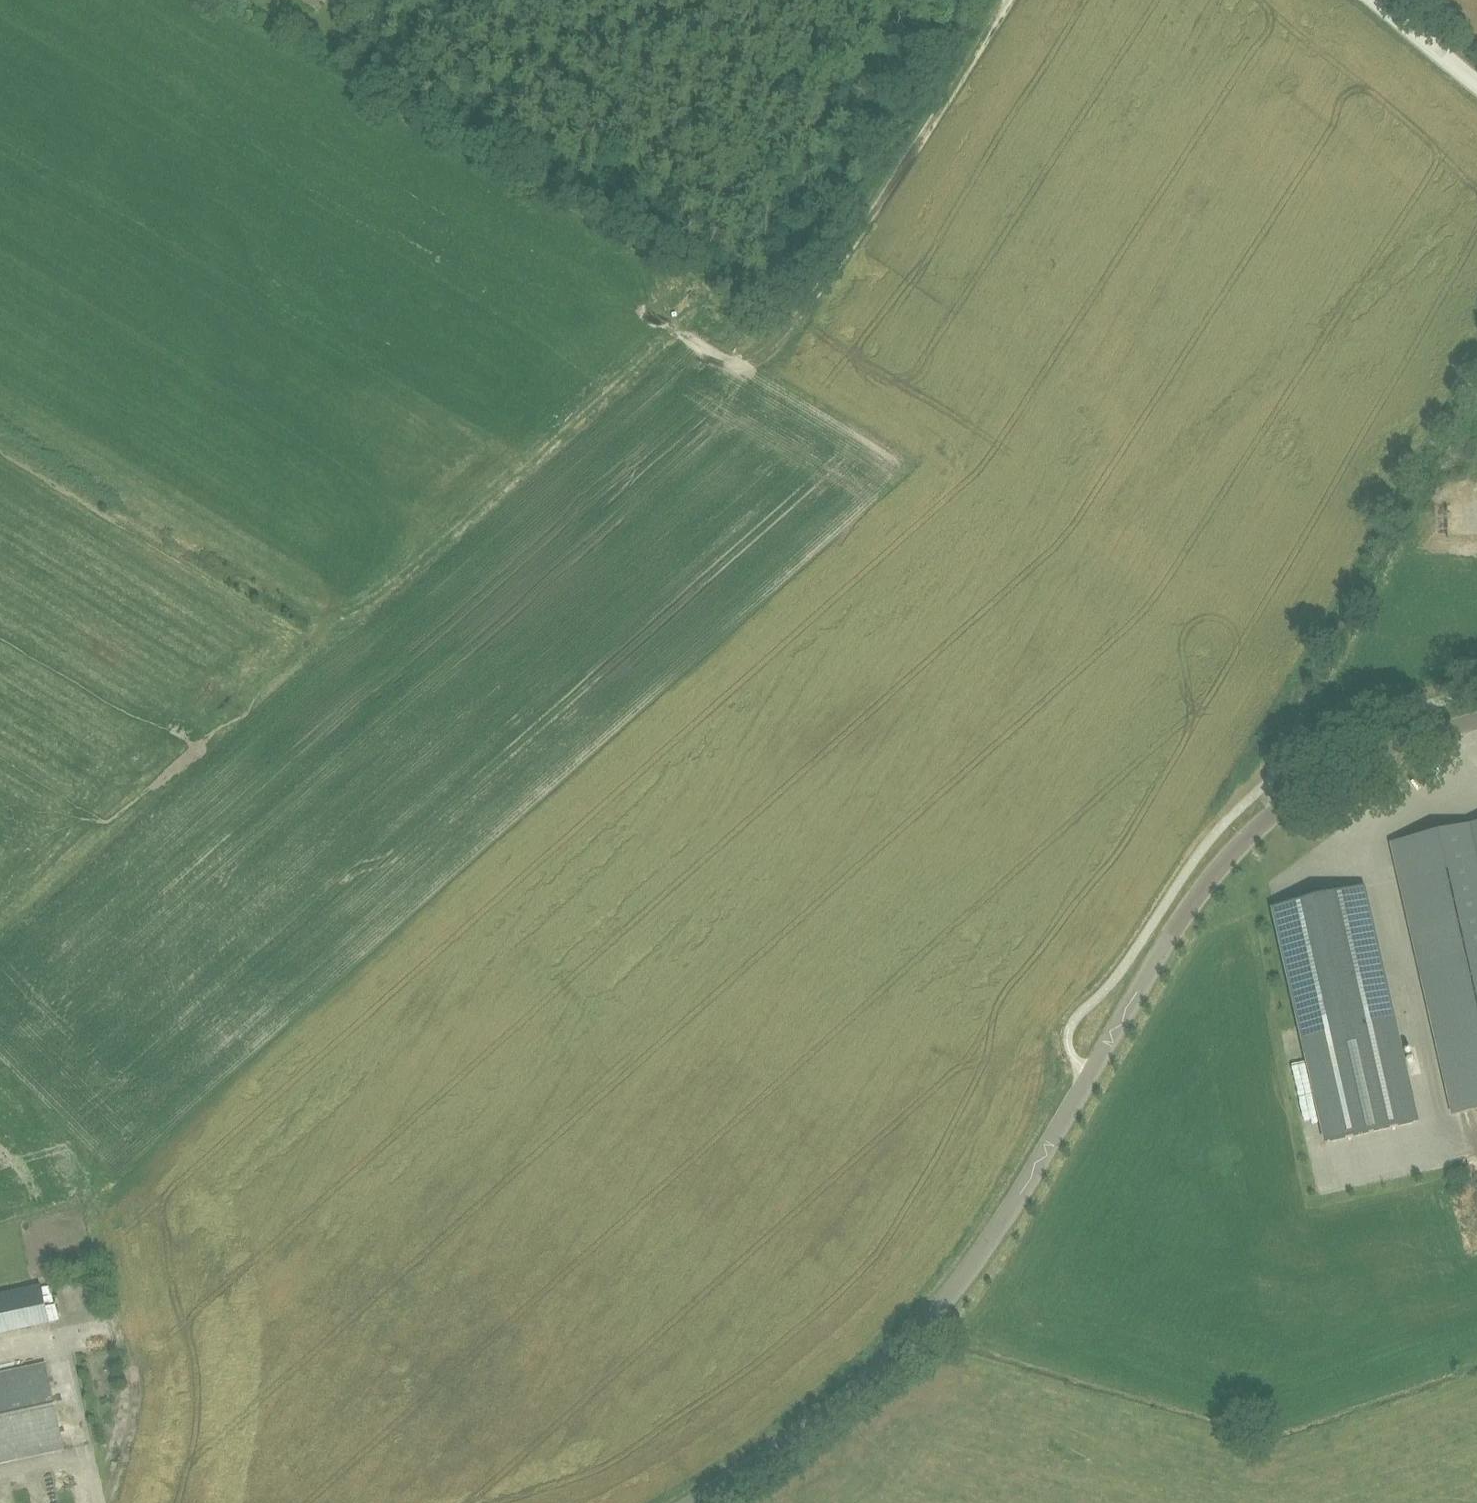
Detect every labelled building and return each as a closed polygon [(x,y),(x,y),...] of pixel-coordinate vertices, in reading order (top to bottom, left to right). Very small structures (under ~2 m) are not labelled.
[(1394,842),(1457,1112),(1476,1107),(1476,823),(1394,842)] [(1274,909),(1328,1142),(1416,1122),(1362,888),(1274,909)] [(65,1449),(47,1365),(0,1375),(0,1463),(65,1449)]
